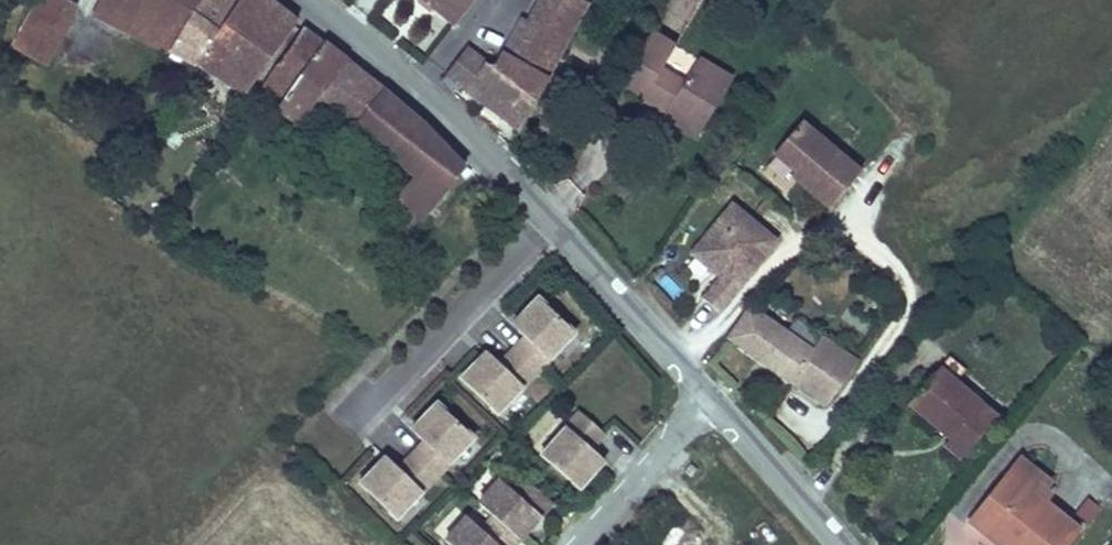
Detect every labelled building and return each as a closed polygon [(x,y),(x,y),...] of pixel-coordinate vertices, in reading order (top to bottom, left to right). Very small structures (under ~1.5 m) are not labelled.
[(56,44),(73,12),(52,0),(41,0),(25,29),(56,44)] [(89,12),(134,33),(156,0),(96,0),(89,12)] [(134,33),(169,50),(196,12),(177,0),(156,0),(134,33)] [(196,12),(205,0),(177,0),(196,12)] [(196,12),(222,28),(240,0),(205,0),(196,12)] [(222,28),(199,60),(246,93),(295,25),(298,19),(272,0),(240,0),(222,28)] [(451,22),(466,0),(421,0),(451,22)] [(584,9),(570,0),(546,0),(530,25),(525,21),(492,67),(538,94),(584,9)] [(196,12),(169,50),(195,64),(199,60),(222,28),(196,12)] [(41,70),(56,44),(25,29),(11,55),(41,70)] [(314,41),(302,31),(256,89),(278,106),(324,48),(314,41)] [(651,41),(678,58),(683,49),(657,32),(651,41)] [(670,71),(678,58),(651,41),(626,83),(651,98),(674,113),(670,121),(700,140),(735,83),(704,62),(691,84),(670,71)] [(326,45),(324,48),(278,106),(299,124),(316,107),(349,64),(326,45)] [(492,67),(463,51),(441,77),(515,132),(538,94),(492,67)] [(373,82),(349,64),(316,107),(354,134),(358,129),(383,95),(386,92),(373,82)] [(423,128),(383,95),(358,129),(414,176),(398,198),(422,220),(464,170),(423,128)] [(646,107),(670,121),(674,113),(651,98),(646,107)] [(814,201),(839,161),(774,119),(750,156),(781,176),(789,180),(786,185),(814,201)] [(637,192),(644,180),(634,175),(628,189),(637,192)] [(786,185),(789,180),(781,176),(778,180),(786,185)] [(713,316),(763,239),(715,208),(680,261),(704,277),(707,271),(715,276),(712,282),(697,305),(713,316)] [(473,272),(487,259),(480,251),(466,264),(473,272)] [(712,282),(715,276),(707,271),(704,277),(712,282)] [(745,309),(727,339),(792,380),(804,358),(841,381),(856,358),(817,333),(810,349),(783,333),(745,309)] [(793,317),(783,333),(810,349),(817,333),(793,317)] [(536,368),(569,337),(552,319),(512,359),(532,382),(542,375),(536,368)] [(951,375),(956,380),(969,367),(950,352),(941,363),(953,370),(951,375)] [(804,358),(792,380),(827,404),(841,381),(804,358)] [(997,415),(956,380),(951,375),(953,370),(941,363),(916,394),(955,431),(946,442),(962,457),(997,415)] [(412,454),(439,481),(451,470),(453,472),(479,443),(438,403),(410,431),(422,443),(412,454)] [(607,437),(578,412),(540,457),(581,495),(608,467),(592,453),(607,437)] [(1047,484),(1053,477),(1058,471),(1026,446),(1016,459),(1047,484)] [(439,481),(412,454),(397,469),(385,457),(355,489),(397,528),(427,499),(424,496),(439,481)] [(1053,477),(1047,484),(1016,459),(978,506),(996,522),(1002,514),(1026,534),(1040,544),(1043,544),(1073,508),(1054,491),(1060,486),(1053,477)] [(531,484),(519,497),(505,487),(484,511),(498,523),(487,536),(472,524),(453,544),(522,544),(556,507),(531,484)] [(1020,541),(1026,534),(1002,514),(996,522),(1020,541)]
